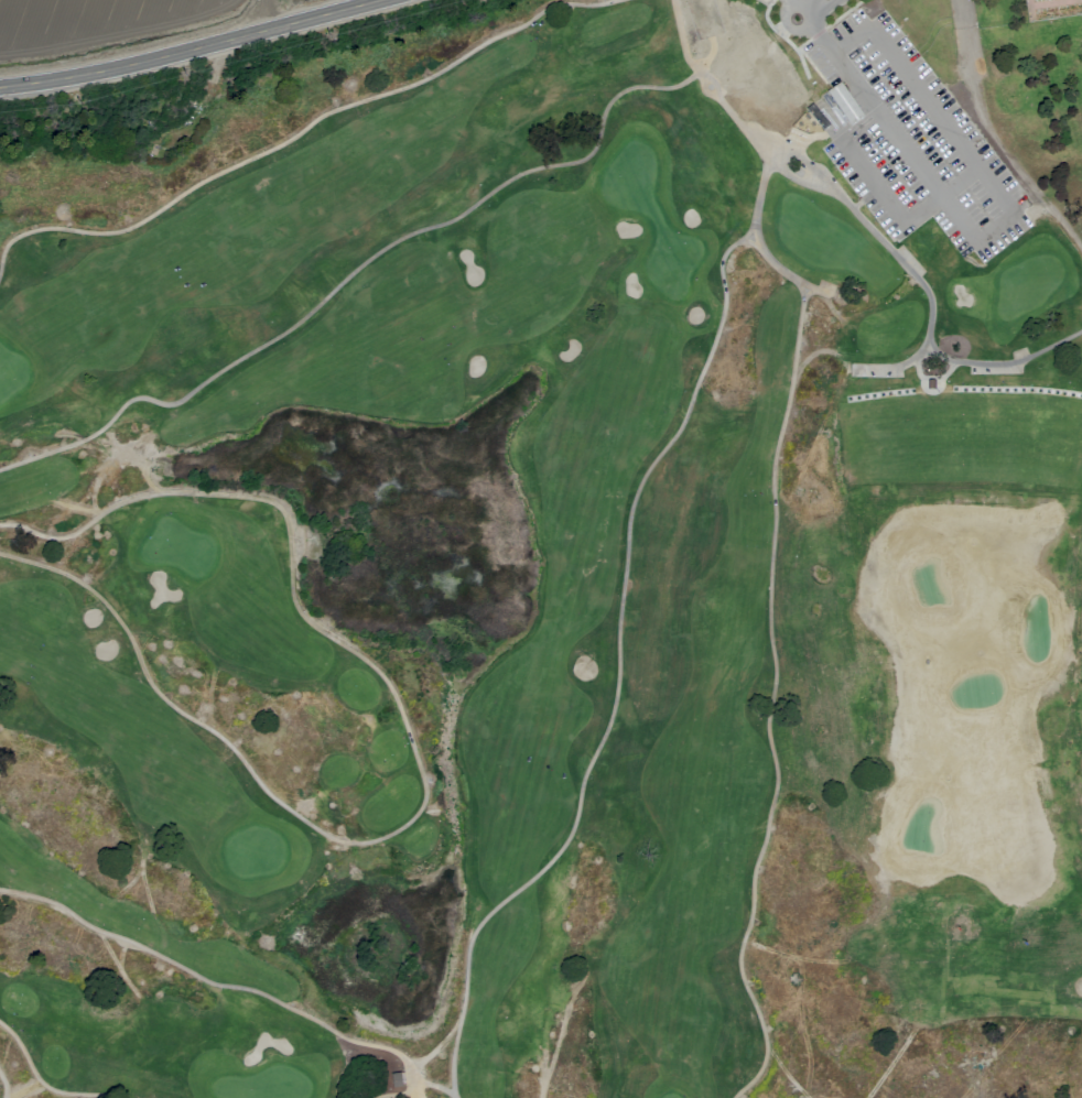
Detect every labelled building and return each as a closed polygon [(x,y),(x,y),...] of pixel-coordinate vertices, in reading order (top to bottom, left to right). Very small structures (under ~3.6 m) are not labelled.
[(818,101),(841,84),(865,120),(841,135),(818,101)]
